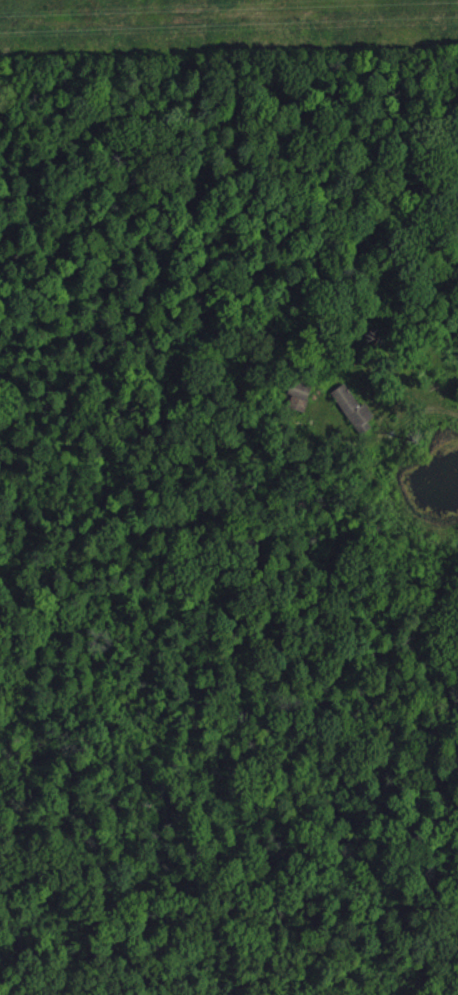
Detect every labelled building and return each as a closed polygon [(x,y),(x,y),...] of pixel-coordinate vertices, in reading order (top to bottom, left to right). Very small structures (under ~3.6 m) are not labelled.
[(301,389),(291,387),(284,419),(306,423),(311,396),(300,394),(301,389)] [(365,414),(360,418),(345,394),(331,404),(360,446),(370,439),(366,433),(374,428),(365,414)]
